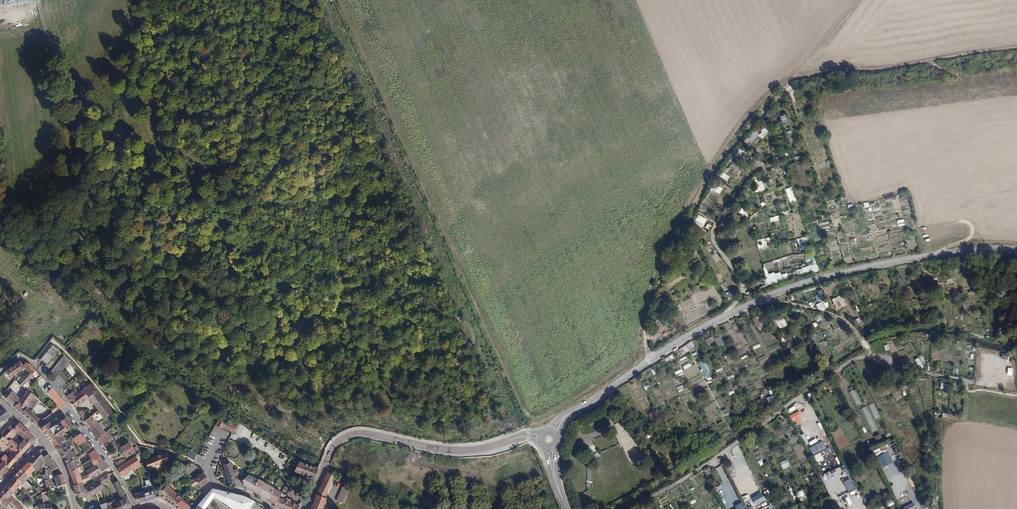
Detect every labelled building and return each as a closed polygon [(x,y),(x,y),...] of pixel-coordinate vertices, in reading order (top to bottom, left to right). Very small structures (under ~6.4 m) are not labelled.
[(762,139),(769,127),(760,121),(749,140),(752,142),(756,135),(762,139)] [(740,148),(734,154),(739,159),(745,153),(740,148)] [(710,190),(719,194),(721,188),(713,184),(710,190)] [(790,187),(784,189),(789,203),(795,201),(790,187)] [(740,205),(735,208),(742,219),(747,215),(740,205)] [(699,215),(695,222),(704,227),(708,219),(699,215)] [(768,237),(755,240),(757,248),(770,245),(768,237)] [(786,272),(764,278),(766,285),(788,279),(786,272)] [(725,295),(731,301),(735,297),(729,291),(725,295)] [(758,318),(753,320),(757,328),(758,328),(760,331),(764,329),(758,318)] [(786,326),(783,319),(779,321),(779,318),(770,322),(773,328),(781,325),(782,328),(786,326)] [(706,340),(708,345),(713,342),(713,341),(715,340),(714,339),(713,336),(706,340)] [(719,337),(714,339),(715,340),(718,346),(723,344),(719,337)] [(41,359),(46,364),(58,349),(52,345),(41,359)] [(676,352),(677,355),(681,352),(683,355),(689,351),(685,345),(676,352)] [(51,372),(56,376),(58,374),(70,360),(64,355),(51,372)] [(991,355),(991,363),(999,364),(1000,355),(991,355)] [(6,371),(10,377),(14,374),(16,378),(17,376),(17,372),(24,367),(23,366),(20,361),(6,371)] [(20,361),(23,366),(24,367),(29,372),(33,375),(30,377),(32,379),(35,382),(36,380),(37,380),(41,375),(29,364),(26,362),(23,361),(20,361)] [(705,362),(703,363),(706,369),(708,374),(709,376),(712,375),(705,362)] [(72,376),(76,373),(70,367),(66,370),(72,376)] [(53,379),(60,387),(66,382),(58,374),(56,376),(53,379)] [(41,375),(37,380),(39,383),(40,382),(45,389),(47,392),(57,403),(50,409),(53,413),(60,408),(65,404),(52,387),(43,378),(41,375)] [(28,379),(25,376),(18,383),(22,386),(27,390),(33,383),(30,381),(32,379),(30,377),(28,379)] [(79,393),(84,401),(88,397),(97,391),(91,384),(79,393)] [(14,406),(22,413),(27,407),(34,396),(35,395),(27,390),(21,400),(14,406)] [(6,399),(14,406),(21,400),(12,391),(6,399)] [(88,397),(92,402),(98,410),(100,413),(105,418),(113,412),(100,395),(97,391),(88,397)] [(67,396),(75,407),(84,401),(79,393),(75,396),(72,393),(67,396)] [(39,400),(34,396),(27,407),(22,413),(35,424),(39,420),(39,419),(35,414),(36,413),(32,410),(39,400)] [(868,406),(874,420),(880,417),(873,403),(868,406)] [(866,407),(861,409),(872,432),(877,429),(866,407)] [(10,416),(3,410),(0,412),(0,422),(10,416)] [(799,411),(790,415),(793,422),(795,421),(797,424),(802,421),(800,417),(801,416),(799,411)] [(41,428),(51,441),(62,434),(72,427),(66,419),(66,418),(62,413),(41,428)] [(84,421),(90,429),(98,422),(99,423),(105,418),(100,413),(96,415),(95,413),(90,416),(91,416),(84,421)] [(229,418),(222,414),(216,424),(232,432),(233,432),(236,426),(227,422),(229,418)] [(16,421),(11,426),(14,429),(19,423),(16,421)] [(90,429),(97,438),(106,432),(99,423),(98,422),(90,429)] [(114,426),(119,433),(125,429),(120,422),(114,426)] [(3,438),(4,437),(5,437),(10,431),(14,435),(16,432),(21,437),(27,430),(19,423),(14,429),(11,426),(0,436),(0,441),(3,438)] [(801,437),(806,434),(802,426),(796,429),(801,437)] [(643,429),(647,436),(652,434),(648,427),(643,429)] [(21,437),(24,439),(24,440),(30,446),(34,442),(34,437),(27,430),(21,437)] [(71,435),(72,436),(74,438),(80,433),(77,430),(71,435)] [(5,437),(11,443),(22,455),(30,446),(24,440),(21,443),(19,446),(11,439),(15,436),(14,435),(10,431),(5,437)] [(97,438),(102,445),(111,439),(106,432),(97,438)] [(86,440),(80,433),(74,438),(75,441),(78,445),(80,444),(86,440)] [(51,441),(56,448),(64,442),(66,441),(65,439),(62,434),(51,441)] [(879,434),(874,437),(877,444),(883,441),(879,434)] [(5,450),(8,447),(11,443),(5,437),(4,437),(3,438),(0,441),(0,446),(2,448),(5,450)] [(92,447),(86,440),(80,444),(85,452),(92,447)] [(120,447),(126,457),(135,452),(128,442),(120,447)] [(8,447),(11,450),(10,451),(12,453),(13,452),(19,458),(22,455),(11,443),(8,447)] [(57,449),(61,454),(71,448),(73,447),(71,445),(70,446),(68,444),(67,443),(64,444),(57,449)] [(104,445),(108,452),(112,449),(108,443),(104,445)] [(820,444),(814,447),(817,453),(823,450),(820,444)] [(61,454),(67,463),(77,458),(75,454),(77,453),(75,451),(73,452),(72,450),(77,447),(76,446),(73,447),(71,448),(61,454)] [(754,455),(759,453),(756,447),(751,449),(754,455)] [(874,457),(885,452),(882,447),(872,452),(874,457)] [(49,454),(46,450),(41,450),(38,453),(44,458),(49,454)] [(89,454),(92,459),(91,459),(92,461),(100,457),(94,450),(88,454),(89,454)] [(187,456),(194,460),(197,454),(190,450),(187,456)] [(10,456),(16,461),(19,458),(13,452),(12,453),(10,451),(8,454),(10,456)] [(888,451),(876,457),(882,468),(894,462),(888,451)] [(146,461),(148,469),(169,461),(167,458),(170,457),(174,458),(175,455),(169,452),(166,453),(166,452),(147,460),(146,457),(145,457),(144,458),(146,460),(146,461)] [(28,463),(35,470),(43,460),(44,458),(38,453),(28,463)] [(819,453),(812,456),(815,463),(822,460),(819,453)] [(902,469),(907,467),(900,453),(895,455),(902,469)] [(44,461),(45,461),(42,464),(47,470),(49,467),(55,463),(49,454),(44,458),(43,460),(44,461)] [(0,460),(9,469),(16,461),(10,456),(8,458),(5,455),(2,458),(0,460)] [(117,467),(122,476),(133,468),(134,470),(138,468),(137,466),(140,464),(135,456),(126,461),(118,467),(117,467)] [(70,471),(74,485),(82,483),(87,480),(90,479),(87,474),(86,470),(96,464),(103,460),(100,457),(92,461),(91,459),(87,461),(81,465),(76,468),(70,471)] [(67,463),(69,471),(70,471),(76,468),(81,465),(77,458),(67,463)] [(0,460),(0,459),(0,478),(1,477),(9,469),(0,460)] [(115,463),(118,467),(126,461),(125,459),(123,460),(122,459),(115,463)] [(43,460),(35,470),(36,470),(44,461),(43,460)] [(96,464),(102,472),(108,467),(103,460),(96,464)] [(223,464),(229,483),(235,481),(237,488),(244,489),(241,480),(241,479),(238,480),(236,480),(235,479),(234,476),(239,474),(237,469),(233,470),(230,462),(228,463),(227,460),(223,461),(224,464),(223,464)] [(779,463),(782,470),(790,467),(787,460),(779,463)] [(299,462),(294,471),(313,479),(318,468),(299,462)] [(28,477),(29,478),(32,475),(31,474),(35,470),(28,463),(22,470),(28,477)] [(49,467),(47,470),(47,471),(45,470),(45,471),(45,474),(42,476),(44,481),(49,479),(48,474),(52,471),(58,468),(55,463),(49,467)] [(185,470),(188,473),(189,474),(192,471),(195,469),(197,467),(192,463),(185,470)] [(86,470),(87,474),(90,479),(102,472),(96,464),(86,470)] [(21,485),(22,486),(26,481),(25,479),(28,477),(22,470),(14,477),(21,485)] [(209,480),(203,472),(195,479),(198,483),(201,486),(209,480)] [(310,508),(320,508),(326,493),(328,494),(332,483),(331,482),(333,477),(339,480),(341,477),(335,474),(333,476),(327,472),(323,483),(316,494),(313,505),(310,508)] [(60,475),(54,477),(57,487),(64,486),(66,485),(62,474),(60,475)] [(242,480),(244,486),(275,504),(279,497),(282,492),(258,479),(258,480),(248,475),(242,480)] [(6,486),(13,493),(21,485),(14,477),(6,486)] [(189,483),(193,487),(198,483),(195,479),(195,478),(189,483)] [(850,478),(843,482),(849,492),(856,489),(850,478)] [(104,488),(101,484),(98,480),(90,485),(96,493),(102,490),(104,488)] [(22,486),(24,489),(23,490),(24,490),(25,491),(32,487),(26,481),(22,486)] [(124,508),(126,508),(130,508),(131,504),(118,481),(114,483),(122,499),(119,501),(124,508)] [(738,486),(742,492),(748,489),(744,482),(738,486)] [(74,486),(76,495),(78,495),(79,498),(85,494),(84,491),(84,490),(82,483),(74,485),(74,486)] [(344,483),(336,501),(343,503),(351,486),(344,483)] [(142,487),(143,492),(146,501),(146,502),(156,498),(153,484),(152,484),(143,486),(142,487)] [(86,487),(87,489),(92,496),(96,493),(90,485),(86,487)] [(172,490),(167,485),(158,492),(160,496),(162,499),(167,502),(176,493),(172,490)] [(14,507),(17,508),(24,508),(10,496),(13,493),(6,486),(0,493),(0,494),(11,503),(14,507)] [(202,508),(212,495),(214,496),(234,508),(249,508),(254,501),(244,496),(212,489),(198,505),(195,508),(203,508),(202,508)] [(802,490),(796,493),(798,498),(804,495),(802,490)] [(133,495),(138,503),(146,501),(143,492),(133,495)] [(182,499),(181,498),(185,496),(183,494),(179,496),(176,493),(167,502),(177,508),(189,508),(191,507),(181,500),(182,499)] [(762,493),(752,498),(756,506),(766,501),(762,493)] [(3,505),(7,508),(8,506),(10,506),(13,508),(14,507),(11,503),(0,494),(0,502),(3,505)] [(202,508),(203,508),(204,508),(214,496),(212,495),(202,508)] [(274,506),(281,508),(297,508),(299,505),(292,502),(290,499),(286,498),(285,498),(284,499),(280,497),(279,497),(275,504),(274,506)] [(114,508),(124,508),(119,501),(117,502),(115,499),(111,502),(110,502),(114,508)] [(43,501),(45,508),(52,508),(51,501),(48,501),(43,501)]
